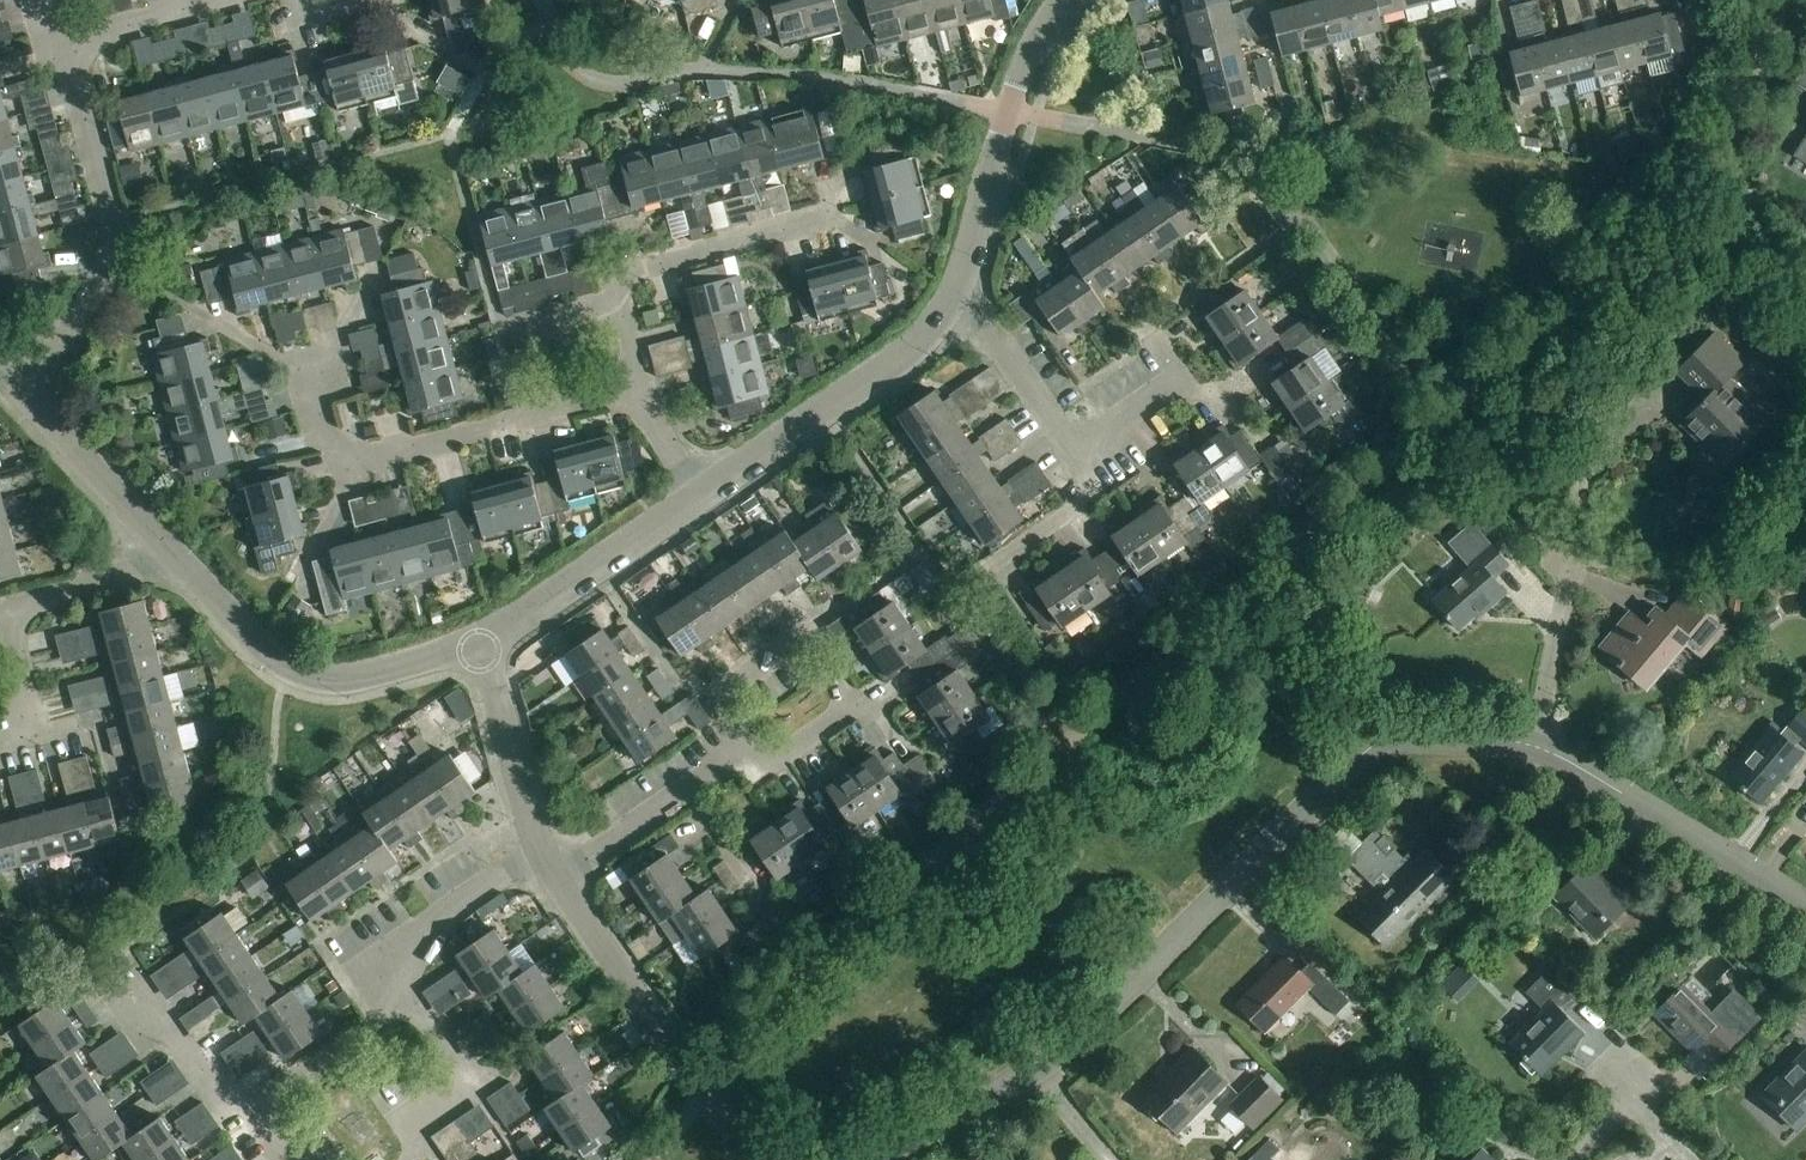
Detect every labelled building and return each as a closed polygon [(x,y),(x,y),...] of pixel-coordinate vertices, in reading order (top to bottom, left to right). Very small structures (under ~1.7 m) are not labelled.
[(433,8),(427,9),(430,21),(443,17),(449,41),(477,33),(483,32),(476,9),(485,6),(484,0),(431,0),(433,8)] [(676,4),(682,2),(686,16),(719,8),(717,0),(675,0),(676,4)] [(813,41),(802,0),(770,0),(772,6),(752,11),(760,38),(779,33),(783,49),(813,41)] [(813,41),(842,33),(848,54),(862,50),(849,0),(836,0),(834,1),(834,0),(802,0),(813,41)] [(862,50),(876,47),(877,49),(906,41),(896,0),(849,0),(862,50)] [(906,41),(936,33),(927,0),(896,0),(906,41)] [(936,33),(965,25),(958,0),(927,0),(936,33)] [(965,25),(994,18),(995,23),(1019,17),(1014,0),(958,0),(965,25)] [(1185,15),(1228,4),(1227,0),(1181,0),(1185,15)] [(1321,1),(1332,44),(1358,38),(1348,0),(1325,0),(1321,1)] [(1358,38),(1383,31),(1379,17),(1374,0),(1348,0),(1358,38)] [(1379,17),(1404,11),(1401,0),(1374,0),(1379,17)] [(1404,11),(1429,4),(1428,0),(1401,0),(1404,11)] [(1575,0),(1561,0),(1569,28),(1582,25),(1575,0)] [(1582,25),(1596,21),(1591,0),(1575,0),(1582,25)] [(1610,28),(1621,71),(1646,65),(1633,11),(1630,0),(1615,0),(1619,15),(1620,15),(1623,24),(1610,28)] [(1633,11),(1646,65),(1672,58),(1660,14),(1647,18),(1645,8),(1647,8),(1644,0),(1630,0),(1633,11)] [(1321,1),(1296,8),(1307,51),(1332,44),(1321,1)] [(1538,2),(1524,5),(1532,38),(1533,38),(1546,34),(1538,2)] [(1185,15),(1192,40),(1257,23),(1254,9),(1241,12),(1241,14),(1232,17),(1228,4),(1185,15)] [(1532,38),(1524,5),(1510,9),(1518,41),(1520,41),(1523,51),(1509,54),(1520,98),(1546,91),(1535,48),(1535,46),(1533,38),(1532,38)] [(1307,51),(1296,8),(1270,14),(1282,58),(1307,51)] [(1192,40),(1198,65),(1241,54),(1238,41),(1248,39),(1248,40),(1261,37),(1257,23),(1192,40)] [(234,67),(233,67),(248,122),(277,114),(264,65),(245,70),(243,62),(239,59),(242,53),(235,24),(223,27),(228,45),(234,67)] [(216,49),(228,45),(223,27),(211,30),(216,49)] [(1610,28),(1585,34),(1596,78),(1621,71),(1610,28)] [(451,47),(465,55),(477,33),(449,41),(451,47)] [(1585,34),(1560,41),(1571,84),(1596,78),(1585,34)] [(176,39),(165,42),(169,61),(181,58),(176,39)] [(1535,47),(1535,46),(1535,48),(1546,91),(1571,84),(1560,41),(1535,47)] [(169,61),(165,42),(153,46),(157,64),(169,61)] [(355,55),(369,105),(376,103),(377,108),(382,111),(399,106),(400,107),(420,101),(406,50),(387,55),(383,42),(372,45),(374,50),(355,55)] [(1145,70),(1161,66),(1157,49),(1141,54),(1145,70)] [(322,107),(314,74),(299,78),(292,51),(281,54),(282,60),(264,65),(277,114),(284,112),(288,124),(320,116),(318,109),(322,107)] [(314,74),(322,107),(336,104),(338,113),(369,105),(355,55),(337,60),(335,54),(324,57),(327,71),(314,74)] [(1198,65),(1205,90),(1248,79),(1241,54),(1198,65)] [(804,69),(814,70),(819,69),(816,55),(810,56),(804,69)] [(1254,62),(1258,77),(1271,74),(1267,59),(1254,62)] [(224,75),(206,80),(219,130),(248,122),(233,67),(223,70),(224,75)] [(437,84),(461,98),(471,81),(447,67),(437,84)] [(1805,92),(1805,74),(1802,71),(1794,84),(1805,92)] [(1271,74),(1258,77),(1262,90),(1274,87),(1271,74)] [(186,79),(175,82),(190,137),(219,130),(206,80),(187,85),(186,79)] [(964,79),(950,83),(952,93),(966,89),(964,79)] [(1248,79),(1205,90),(1211,116),(1255,105),(1248,79)] [(8,121),(3,102),(40,93),(37,80),(0,90),(0,123),(8,121)] [(166,90),(148,95),(161,145),(190,137),(175,82),(164,85),(166,90)] [(667,98),(682,94),(679,84),(664,87),(667,98)] [(161,145),(148,95),(129,100),(127,95),(116,98),(121,116),(107,120),(115,152),(129,149),(131,153),(161,145)] [(1356,106),(1354,96),(1346,98),(1349,107),(1356,106)] [(1168,101),(1159,103),(1162,114),(1170,111),(1168,101)] [(1334,102),(1322,104),(1324,114),(1336,112),(1334,102)] [(811,110),(767,121),(780,171),(798,166),(799,172),(811,169),(809,163),(824,159),(811,110)] [(21,148),(18,137),(13,138),(8,121),(0,123),(0,153),(21,148)] [(767,121),(737,129),(760,212),(771,209),(764,180),(762,181),(761,176),(780,171),(767,121)] [(38,130),(41,142),(59,137),(56,125),(38,130)] [(737,129),(708,137),(721,186),(740,182),(741,187),(740,187),(748,215),(760,212),(737,129)] [(1663,136),(1651,143),(1656,151),(1668,143),(1663,136)] [(59,137),(41,142),(44,154),(62,149),(59,137)] [(708,137),(680,144),(695,199),(704,197),(703,191),(721,186),(708,137)] [(1635,157),(1630,137),(1615,141),(1620,161),(1635,157)] [(1525,138),(1524,148),(1538,150),(1540,140),(1525,138)] [(313,144),(317,162),(335,158),(330,140),(313,144)] [(680,144),(650,152),(663,202),(681,197),(685,212),(684,212),(693,243),(704,240),(701,228),(702,227),(697,209),(694,199),(695,199),(680,144)] [(869,182),(874,201),(923,188),(915,158),(906,160),(902,146),(869,155),(874,169),(860,173),(863,184),(869,182)] [(1590,150),(1592,161),(1606,158),(1604,147),(1590,150)] [(23,178),(18,160),(24,158),(21,148),(0,153),(0,185),(23,178)] [(626,182),(612,186),(621,219),(646,212),(645,207),(663,202),(650,152),(620,160),(626,182)] [(120,169),(125,187),(144,181),(139,163),(120,169)] [(587,189),(567,194),(580,244),(598,239),(600,244),(611,241),(606,223),(621,219),(612,186),(605,163),(582,170),(587,189)] [(1167,194),(1156,201),(1182,238),(1196,228),(1202,237),(1209,232),(1188,201),(1198,194),(1182,171),(1161,185),(1167,194)] [(36,206),(36,205),(33,195),(28,197),(23,178),(0,185),(0,215),(36,206)] [(56,200),(75,196),(71,184),(53,189),(56,200)] [(1059,195),(1067,208),(1083,197),(1075,184),(1059,195)] [(184,185),(174,187),(177,197),(186,195),(184,185)] [(923,188),(874,201),(878,219),(873,221),(876,232),(892,228),(896,242),(929,233),(925,219),(931,218),(923,188)] [(319,192),(304,195),(308,211),(323,207),(319,192)] [(1122,199),(1128,207),(1129,207),(1165,262),(1172,257),(1167,248),(1182,238),(1156,201),(1145,209),(1133,192),(1122,199)] [(567,194),(538,202),(562,295),(574,292),(569,273),(568,274),(561,249),(580,244),(567,194)] [(38,236),(34,218),(38,217),(39,218),(78,207),(75,196),(56,200),(36,205),(36,206),(0,215),(0,246),(38,236)] [(1046,207),(1053,217),(1066,208),(1059,198),(1046,207)] [(376,218),(388,222),(394,208),(370,199),(366,211),(377,215),(376,218)] [(538,202),(509,209),(522,259),(540,254),(547,279),(546,280),(551,298),(562,295),(538,202)] [(697,209),(702,227),(713,225),(708,206),(697,209)] [(1125,223),(1113,231),(1139,268),(1153,258),(1159,266),(1165,262),(1129,207),(1128,207),(1118,214),(1125,223)] [(522,259),(509,209),(479,217),(503,311),(515,307),(510,289),(503,264),(522,259)] [(1086,236),(1123,291),(1130,286),(1124,278),(1139,268),(1113,231),(1106,235),(1097,221),(1083,231),(1086,236)] [(344,231),(314,238),(327,288),(346,283),(347,289),(359,286),(354,268),(368,264),(362,243),(378,239),(375,227),(345,235),(344,231)] [(0,246),(0,295),(43,283),(39,268),(52,264),(49,253),(43,255),(38,236),(0,246)] [(1070,260),(1078,272),(1079,272),(1096,297),(1097,296),(1111,287),(1116,295),(1123,291),(1086,236),(1076,243),(1082,252),(1070,260)] [(314,238),(285,246),(300,301),(310,299),(309,293),(327,288),(314,238)] [(285,246),(256,254),(269,304),(287,299),(289,304),(300,301),(285,246)] [(855,260),(837,265),(850,315),(879,307),(878,301),(892,297),(883,264),(869,268),(865,252),(853,255),(855,260)] [(269,304),(256,254),(226,262),(227,266),(200,273),(207,299),(219,296),(221,303),(236,299),(240,317),(252,314),(250,308),(269,304)] [(191,264),(181,267),(183,277),(193,274),(191,264)] [(850,315),(837,265),(818,270),(816,264),(805,267),(809,280),(794,284),(803,317),(817,313),(820,323),(850,315)] [(691,302),(696,320),(746,307),(738,277),(729,280),(725,265),(692,274),(696,288),(683,292),(686,303),(691,302)] [(1053,276),(1046,266),(1034,274),(1040,283),(1027,291),(1027,292),(1011,303),(1024,323),(1032,317),(1036,322),(1045,316),(1061,338),(1076,328),(1082,336),(1088,332),(1051,277),(1053,276)] [(385,307),(390,325),(440,312),(432,282),(428,283),(424,269),(413,272),(391,278),(395,292),(377,297),(380,308),(385,307)] [(1053,276),(1051,277),(1088,332),(1095,327),(1089,319),(1105,308),(1097,296),(1096,297),(1079,272),(1078,272),(1068,279),(1061,270),(1053,276)] [(1212,327),(1223,343),(1262,316),(1246,292),(1241,295),(1231,281),(1204,299),(1212,309),(1199,318),(1208,330),(1212,327)] [(1711,286),(1698,300),(1708,309),(1721,296),(1711,286)] [(649,347),(653,363),(754,337),(746,307),(696,320),(701,339),(686,343),(685,338),(649,347)] [(314,309),(302,312),(307,330),(319,327),(314,309)] [(661,324),(658,311),(644,315),(647,327),(661,324)] [(307,330),(302,312),(290,315),(295,333),(307,330)] [(390,345),(392,356),(448,341),(440,312),(390,325),(395,344),(390,345)] [(1277,340),(1287,355),(1314,337),(1303,321),(1277,339),(1262,316),(1223,343),(1233,357),(1228,361),(1237,373),(1250,364),(1247,360),(1277,340)] [(153,356),(161,386),(211,373),(206,354),(211,353),(208,342),(190,346),(187,332),(154,341),(157,355),(153,356)] [(1681,425),(1703,447),(1708,442),(1728,462),(1765,425),(1744,404),(1750,397),(1730,378),(1744,364),(1715,334),(1679,370),(1707,399),(1681,425)] [(707,360),(712,378),(761,365),(754,337),(653,363),(657,379),(693,369),(692,364),(707,360)] [(1278,394),(1289,410),(1328,383),(1312,359),(1323,351),(1314,337),(1287,355),(1297,369),(1281,380),(1278,376),(1265,384),(1274,397),(1278,394)] [(496,339),(486,342),(491,361),(501,358),(496,339)] [(401,365),(406,383),(455,370),(448,341),(392,356),(395,366),(401,365)] [(361,352),(364,363),(383,359),(380,347),(361,352)] [(383,359),(364,363),(368,375),(386,370),(383,359)] [(761,365),(712,378),(716,397),(711,398),(714,410),(727,406),(731,421),(764,412),(760,397),(769,395),(761,365)] [(897,417),(913,440),(999,381),(990,369),(950,397),(951,398),(942,404),(935,392),(897,417)] [(455,370),(406,383),(410,402),(405,403),(408,415),(421,411),(425,426),(458,417),(454,402),(463,400),(455,370)] [(161,386),(169,415),(224,401),(224,400),(221,390),(215,391),(211,373),(161,386)] [(245,395),(263,390),(260,378),(242,383),(245,394),(245,395)] [(913,440),(928,462),(965,437),(957,425),(965,419),(966,420),(1007,392),(999,381),(913,440)] [(1328,383),(1289,410),(1299,424),(1291,436),(1302,452),(1321,438),(1313,427),(1331,415),(1336,422),(1344,424),(1352,419),(1354,410),(1348,402),(1343,406),(1328,383)] [(169,415),(176,445),(226,432),(222,416),(249,409),(248,407),(266,402),(263,390),(245,395),(245,394),(224,400),(224,401),(169,415)] [(511,406),(508,395),(494,399),(498,410),(511,406)] [(928,462),(942,483),(979,458),(979,457),(987,452),(988,452),(1015,433),(1007,420),(979,439),(980,441),(972,446),(965,437),(928,462)] [(378,437),(375,425),(364,428),(367,440),(378,437)] [(1213,439),(1198,450),(1225,488),(1263,462),(1260,458),(1241,431),(1231,438),(1223,426),(1210,434),(1213,439)] [(603,440),(584,445),(597,494),(627,487),(625,478),(639,474),(631,441),(616,445),(613,431),(601,434),(603,440)] [(226,432),(176,445),(184,474),(193,471),(197,486),(230,477),(226,463),(239,459),(236,448),(231,450),(226,432)] [(1015,433),(988,452),(995,463),(1023,444),(1015,433)] [(544,468),(547,482),(548,482),(556,515),(570,511),(568,502),(597,494),(584,445),(566,449),(565,444),(553,447),(558,464),(544,468)] [(1275,448),(1260,458),(1263,462),(1278,485),(1279,485),(1290,501),(1303,492),(1291,476),(1293,475),(1275,448)] [(1194,492),(1179,502),(1197,529),(1212,519),(1202,504),(1225,488),(1198,450),(1183,459),(1180,455),(1167,463),(1176,476),(1181,474),(1194,492)] [(942,483),(957,504),(994,479),(979,458),(942,483)] [(957,504),(972,526),(1045,476),(1036,463),(1008,482),(1009,483),(1001,489),(994,479),(957,504)] [(239,490),(247,520),(297,507),(292,488),(297,487),(294,475),(281,479),(277,465),(245,473),(248,488),(239,490)] [(520,481),(502,486),(515,536),(544,528),(542,519),(556,515),(548,482),(547,482),(533,486),(530,473),(519,476),(520,481)] [(1045,476),(972,526),(986,547),(1023,522),(1015,510),(1023,504),(1024,506),(1052,487),(1045,476)] [(779,478),(773,482),(781,494),(787,490),(779,478)] [(475,507),(462,511),(471,543),(484,540),(485,544),(515,536),(502,486),(483,491),(482,486),(470,489),(475,507)] [(55,487),(51,488),(45,489),(51,514),(58,512),(61,512),(55,487)] [(741,505),(748,515),(760,507),(754,497),(741,505)] [(1206,541),(1197,529),(1179,502),(1169,509),(1160,497),(1136,514),(1139,519),(1136,521),(1162,560),(1186,544),(1191,551),(1206,541)] [(393,499),(381,502),(386,520),(397,517),(393,499)] [(864,530),(850,510),(839,518),(828,501),(805,516),(808,520),(809,520),(846,574),(852,570),(847,562),(862,551),(853,538),(864,530)] [(9,526),(3,502),(0,503),(0,529),(9,526)] [(386,520),(381,502),(369,505),(374,524),(386,520)] [(297,507),(247,520),(255,549),(256,549),(262,575),(277,571),(277,572),(279,571),(275,559),(297,554),(293,539),(310,535),(307,524),(301,525),(297,507)] [(437,523),(419,528),(432,578),(462,570),(456,547),(471,543),(462,511),(436,518),(437,523)] [(1163,560),(1136,521),(1133,523),(1130,518),(1105,535),(1113,547),(1103,554),(1121,581),(1134,600),(1150,589),(1140,575),(1163,560)] [(804,536),(794,544),(793,544),(810,569),(818,581),(833,571),(839,579),(846,574),(809,520),(808,520),(798,527),(804,536)] [(1472,525),(1449,545),(1471,570),(1433,603),(1457,631),(1482,609),(1485,613),(1506,594),(1493,580),(1508,566),(1472,525)] [(16,552),(9,526),(0,529),(0,556),(16,552)] [(399,527),(388,530),(403,585),(432,578),(419,528),(400,533),(399,527)] [(379,538),(360,543),(373,593),(403,585),(388,530),(377,533),(379,538)] [(768,531),(759,537),(796,591),(801,587),(795,579),(810,569),(793,544),(794,544),(786,532),(774,540),(768,531)] [(676,548),(681,555),(685,552),(688,556),(700,548),(693,537),(676,548)] [(753,554),(743,561),(768,598),(782,588),(788,597),(796,591),(759,537),(747,545),(753,554)] [(373,593),(360,543),(342,548),(340,542),(329,545),(332,557),(313,563),(327,617),(348,611),(345,600),(373,593)] [(1075,563),(1061,573),(1087,612),(1110,596),(1107,591),(1121,581),(1103,554),(1092,561),(1084,549),(1072,558),(1075,563)] [(0,556),(0,583),(23,577),(16,552),(0,556)] [(725,560),(715,567),(752,621),(758,617),(753,608),(768,598),(743,561),(731,569),(725,560)] [(711,583),(700,590),(725,627),(739,617),(745,626),(752,621),(715,567),(704,574),(711,583)] [(1087,612),(1061,573),(1045,583),(1042,579),(1029,587),(1038,600),(1027,607),(1045,633),(1060,623),(1063,628),(1087,612)] [(674,595),(673,595),(710,650),(716,646),(710,637),(725,627),(700,590),(688,598),(676,580),(668,586),(674,595)] [(861,639),(872,655),(911,628),(894,604),(902,598),(892,584),(853,611),(860,621),(848,630),(856,642),(861,639)] [(1732,592),(1727,616),(1739,618),(1744,595),(1732,592)] [(710,650),(673,595),(662,603),(668,612),(656,620),(657,621),(650,626),(657,637),(665,632),(682,657),(697,647),(703,655),(710,650)] [(1617,665),(1646,690),(1685,644),(1700,657),(1725,627),(1687,595),(1666,619),(1656,610),(1643,625),(1630,614),(1605,643),(1623,659),(1617,665)] [(100,613),(107,639),(151,627),(144,601),(100,613)] [(566,656),(581,679),(618,653),(618,652),(626,647),(627,648),(637,640),(629,628),(618,635),(619,636),(611,642),(595,620),(587,625),(595,636),(566,656)] [(81,631),(85,645),(97,641),(94,627),(81,631)] [(107,639),(114,664),(157,652),(151,627),(107,639)] [(907,664),(918,680),(957,653),(946,637),(926,651),(911,628),(872,655),(882,669),(877,672),(886,685),(899,676),(896,672),(907,664)] [(948,640),(957,653),(964,663),(980,653),(964,629),(948,640)] [(645,651),(637,640),(627,648),(634,659),(645,651)] [(97,641),(85,645),(89,659),(101,655),(97,641)] [(114,664),(120,689),(164,677),(157,652),(114,664)] [(581,679),(596,700),(633,675),(618,653),(581,679)] [(925,707),(936,723),(975,696),(958,672),(966,667),(957,653),(918,680),(924,689),(912,698),(920,710),(925,707)] [(647,678),(655,690),(666,683),(658,670),(647,678)] [(596,700),(610,721),(647,695),(633,675),(596,700)] [(94,681),(98,695),(111,691),(107,677),(94,681)] [(120,689),(127,714),(170,702),(164,677),(120,689)] [(666,683),(655,690),(663,701),(674,694),(666,683)] [(111,691),(98,695),(102,709),(114,705),(111,691)] [(610,721),(625,742),(662,717),(647,695),(610,721)] [(662,717),(625,742),(640,764),(677,739),(669,728),(688,715),(699,731),(711,723),(693,695),(662,717)] [(975,696),(936,723),(945,737),(941,740),(949,753),(963,744),(960,740),(976,728),(984,739),(1004,725),(991,708),(985,712),(975,696)] [(127,714),(134,739),(177,727),(170,702),(127,714)] [(1760,805),(1802,755),(1794,748),(1800,740),(1805,746),(1805,714),(1802,711),(1780,737),(1772,729),(1730,778),(1760,805)] [(108,731),(111,745),(124,741),(120,727),(108,731)] [(134,739),(140,764),(184,752),(177,727),(134,739)] [(124,741),(111,745),(115,759),(128,755),(124,741)] [(866,762),(852,772),(878,811),(900,796),(906,804),(921,793),(903,767),(895,755),(885,762),(876,749),(863,758),(866,762)] [(140,764),(147,789),(190,777),(184,752),(140,764)] [(432,754),(422,761),(459,816),(466,811),(460,803),(475,792),(450,755),(438,763),(432,754)] [(918,757),(903,767),(921,793),(936,783),(918,757)] [(87,758),(73,761),(82,794),(96,790),(87,758)] [(82,794),(73,761),(59,765),(68,798),(82,794)] [(418,778),(407,785),(432,822),(447,812),(453,820),(459,816),(422,761),(412,768),(418,778)] [(37,771),(23,775),(32,807),(46,804),(37,771)] [(829,799),(819,806),(843,842),(848,839),(851,837),(848,825),(851,823),(854,828),(878,811),(852,772),(836,783),(833,778),(820,787),(829,799)] [(32,807),(23,775),(9,778),(18,811),(32,807)] [(121,781),(125,795),(137,791),(133,777),(121,781)] [(190,777),(147,789),(154,815),(197,803),(190,777)] [(389,784),(379,791),(417,845),(423,840),(418,832),(432,822),(407,785),(396,793),(389,784)] [(137,791),(125,795),(128,809),(141,805),(137,791)] [(364,815),(372,827),(372,826),(389,851),(390,851),(404,841),(410,850),(417,845),(379,791),(369,798),(375,807),(364,815)] [(110,797),(84,804),(96,847),(121,840),(110,797)] [(328,808),(321,797),(301,811),(308,821),(328,808)] [(790,814),(775,825),(802,864),(825,847),(822,843),(829,837),(835,846),(843,842),(819,806),(808,813),(800,801),(787,810),(790,814)] [(84,804),(59,810),(70,854),(96,847),(84,804)] [(59,810),(34,817),(45,860),(70,854),(59,810)] [(347,812),(338,818),(345,829),(355,823),(347,812)] [(34,817),(9,824),(20,867),(45,860),(34,817)] [(0,826),(0,872),(20,867),(9,824),(0,826)] [(355,825),(345,832),(382,886),(388,882),(383,873),(398,863),(390,851),(389,851),(372,826),(372,827),(361,834),(355,825)] [(802,864),(775,825),(760,835),(757,830),(744,839),(753,852),(757,849),(778,880),(802,864)] [(340,848),(329,855),(355,893),(369,882),(375,891),(382,886),(345,832),(334,839),(340,848)] [(621,866),(646,903),(683,878),(668,856),(680,848),(671,835),(645,854),(643,851),(621,866)] [(1394,851),(1396,849),(1384,837),(1369,851),(1363,845),(1347,861),(1383,898),(1363,918),(1387,943),(1432,898),(1439,905),(1457,888),(1453,883),(1457,879),(1427,850),(1415,862),(1408,855),(1403,859),(1394,851)] [(312,854),(302,861),(339,916),(346,911),(340,902),(355,893),(329,855),(318,863),(312,854)] [(339,916),(302,861),(292,868),(298,877),(286,885),(311,922),(327,912),(332,920),(339,916)] [(713,869),(721,881),(732,874),(724,862),(713,869)] [(1543,888),(1578,922),(1582,918),(1599,935),(1628,905),(1588,865),(1570,883),(1559,872),(1543,888)] [(241,881),(253,900),(270,889),(258,870),(241,881)] [(136,872),(118,877),(121,890),(139,885),(136,872)] [(732,874),(721,881),(729,893),(740,886),(732,874)] [(646,903),(660,924),(672,916),(697,899),(697,898),(683,878),(646,903)] [(782,889),(768,898),(787,926),(801,917),(782,889)] [(674,945),(686,937),(723,912),(708,890),(697,898),(697,899),(672,916),(660,924),(674,945)] [(1451,902),(1459,910),(1470,899),(1462,891),(1451,902)] [(787,926),(768,898),(755,907),(781,946),(794,937),(787,926)] [(235,932),(248,923),(238,908),(224,917),(222,914),(185,939),(200,962),(237,936),(235,932)] [(723,912),(686,937),(701,959),(728,941),(731,945),(746,934),(736,920),(731,923),(723,912)] [(457,956),(472,978),(509,952),(494,931),(457,956)] [(200,962),(214,983),(252,957),(237,936),(200,962)] [(487,1000),(499,992),(498,991),(524,974),(523,973),(509,952),(472,978),(487,1000)] [(173,962),(181,974),(192,967),(184,955),(173,962)] [(214,983),(229,1004),(266,979),(252,957),(214,983)] [(1238,1005),(1265,1032),(1312,985),(1284,958),(1238,1005)] [(499,992),(513,1013),(550,987),(535,965),(523,973),(524,974),(498,991),(499,992)] [(192,967),(181,974),(189,986),(200,979),(192,967)] [(445,979),(453,991),(464,983),(456,971),(445,979)] [(1526,994),(1543,1011),(1509,1045),(1542,1077),(1584,1035),(1566,1017),(1578,1004),(1547,973),(1526,994)] [(244,1026),(256,1018),(256,1017),(281,1000),(280,999),(266,979),(229,1004),(244,1026)] [(1312,993),(1336,1017),(1350,1003),(1326,979),(1312,993)] [(326,986),(331,993),(339,988),(334,981),(326,986)] [(464,983),(453,991),(461,1002),(472,995),(464,983)] [(550,987),(513,1013),(528,1034),(565,1009),(550,987)] [(1703,1042),(1719,1058),(1759,1018),(1735,994),(1712,1017),(1682,987),(1654,1015),(1692,1053),(1703,1042)] [(256,1018),(270,1039),(307,1013),(292,991),(280,999),(281,1000),(256,1017),(256,1018)] [(344,993),(335,998),(342,1009),(350,1004),(344,993)] [(71,1005),(80,1017),(90,1010),(82,998),(71,1005)] [(202,1005),(210,1017),(221,1010),(213,998),(202,1005)] [(19,1026),(34,1048),(71,1023),(56,1001),(19,1026)] [(90,1010),(80,1017),(88,1029),(98,1022),(90,1010)] [(221,1010),(210,1017),(218,1029),(229,1021),(221,1010)] [(307,1013),(270,1039),(285,1061),(322,1035),(307,1013)] [(474,1022),(482,1034),(493,1026),(485,1014),(474,1022)] [(635,1027),(630,1020),(621,1026),(626,1033),(635,1027)] [(34,1048),(48,1069),(49,1070),(74,1052),(74,1053),(86,1045),(71,1023),(34,1048)] [(493,1026),(482,1034),(490,1045),(501,1038),(493,1026)] [(243,1040),(251,1052),(262,1044),(254,1032),(243,1040)] [(527,1058),(542,1080),(579,1055),(564,1033),(527,1058)] [(262,1044),(251,1052),(259,1064),(270,1056),(262,1044)] [(90,1056),(98,1068),(109,1060),(101,1048),(90,1056)] [(1143,1100),(1175,1133),(1200,1108),(1202,1109),(1227,1084),(1193,1049),(1143,1100)] [(37,1077),(52,1100),(89,1074),(74,1053),(74,1052),(49,1070),(48,1069),(37,1077)] [(1762,1097),(1796,1132),(1805,1122),(1805,1053),(1762,1097)] [(542,1080),(556,1101),(557,1102),(582,1085),(594,1077),(579,1055),(542,1080)] [(109,1060),(98,1068),(106,1079),(117,1072),(109,1060)] [(52,1100),(66,1121),(104,1096),(89,1074),(52,1100)] [(141,1083),(149,1095),(160,1088),(151,1076),(141,1083)] [(1230,1108),(1252,1130),(1281,1101),(1259,1079),(1230,1108)] [(511,1084),(499,1092),(518,1119),(530,1111),(511,1084)] [(545,1109),(560,1131),(597,1106),(582,1085),(557,1102),(556,1101),(545,1109)] [(160,1088),(149,1095),(157,1107),(168,1100),(160,1088)] [(518,1119),(499,1092),(487,1100),(506,1128),(518,1119)] [(66,1121),(81,1143),(118,1117),(104,1096),(66,1121)] [(485,1100),(438,1130),(453,1153),(500,1123),(485,1100)] [(175,1123),(183,1135),(211,1116),(203,1104),(175,1123)] [(597,1106),(560,1131),(575,1153),(612,1128),(597,1106)] [(211,1116),(183,1135),(191,1147),(219,1128),(211,1116)] [(123,1145),(123,1144),(133,1138),(132,1137),(118,1117),(81,1143),(93,1159),(101,1159),(123,1145)] [(134,1159),(148,1159),(175,1141),(160,1119),(132,1137),(133,1138),(123,1144),(123,1145),(134,1159)] [(517,1143),(525,1155),(536,1148),(528,1136),(517,1143)] [(175,1141),(148,1159),(188,1159),(175,1141)] [(1273,1159),(1273,1158),(1278,1152),(1268,1142),(1250,1159),(1273,1159)] [(458,1152),(464,1159),(470,1159),(478,1155),(470,1144),(458,1152)] [(240,1159),(232,1147),(213,1159),(238,1159),(240,1159)] [(525,1155),(528,1159),(543,1159),(544,1159),(536,1148),(525,1155)] [(28,1159),(44,1159),(47,1157),(40,1149),(28,1159)] [(1482,1150),(1472,1159),(1492,1159),(1482,1150)]
